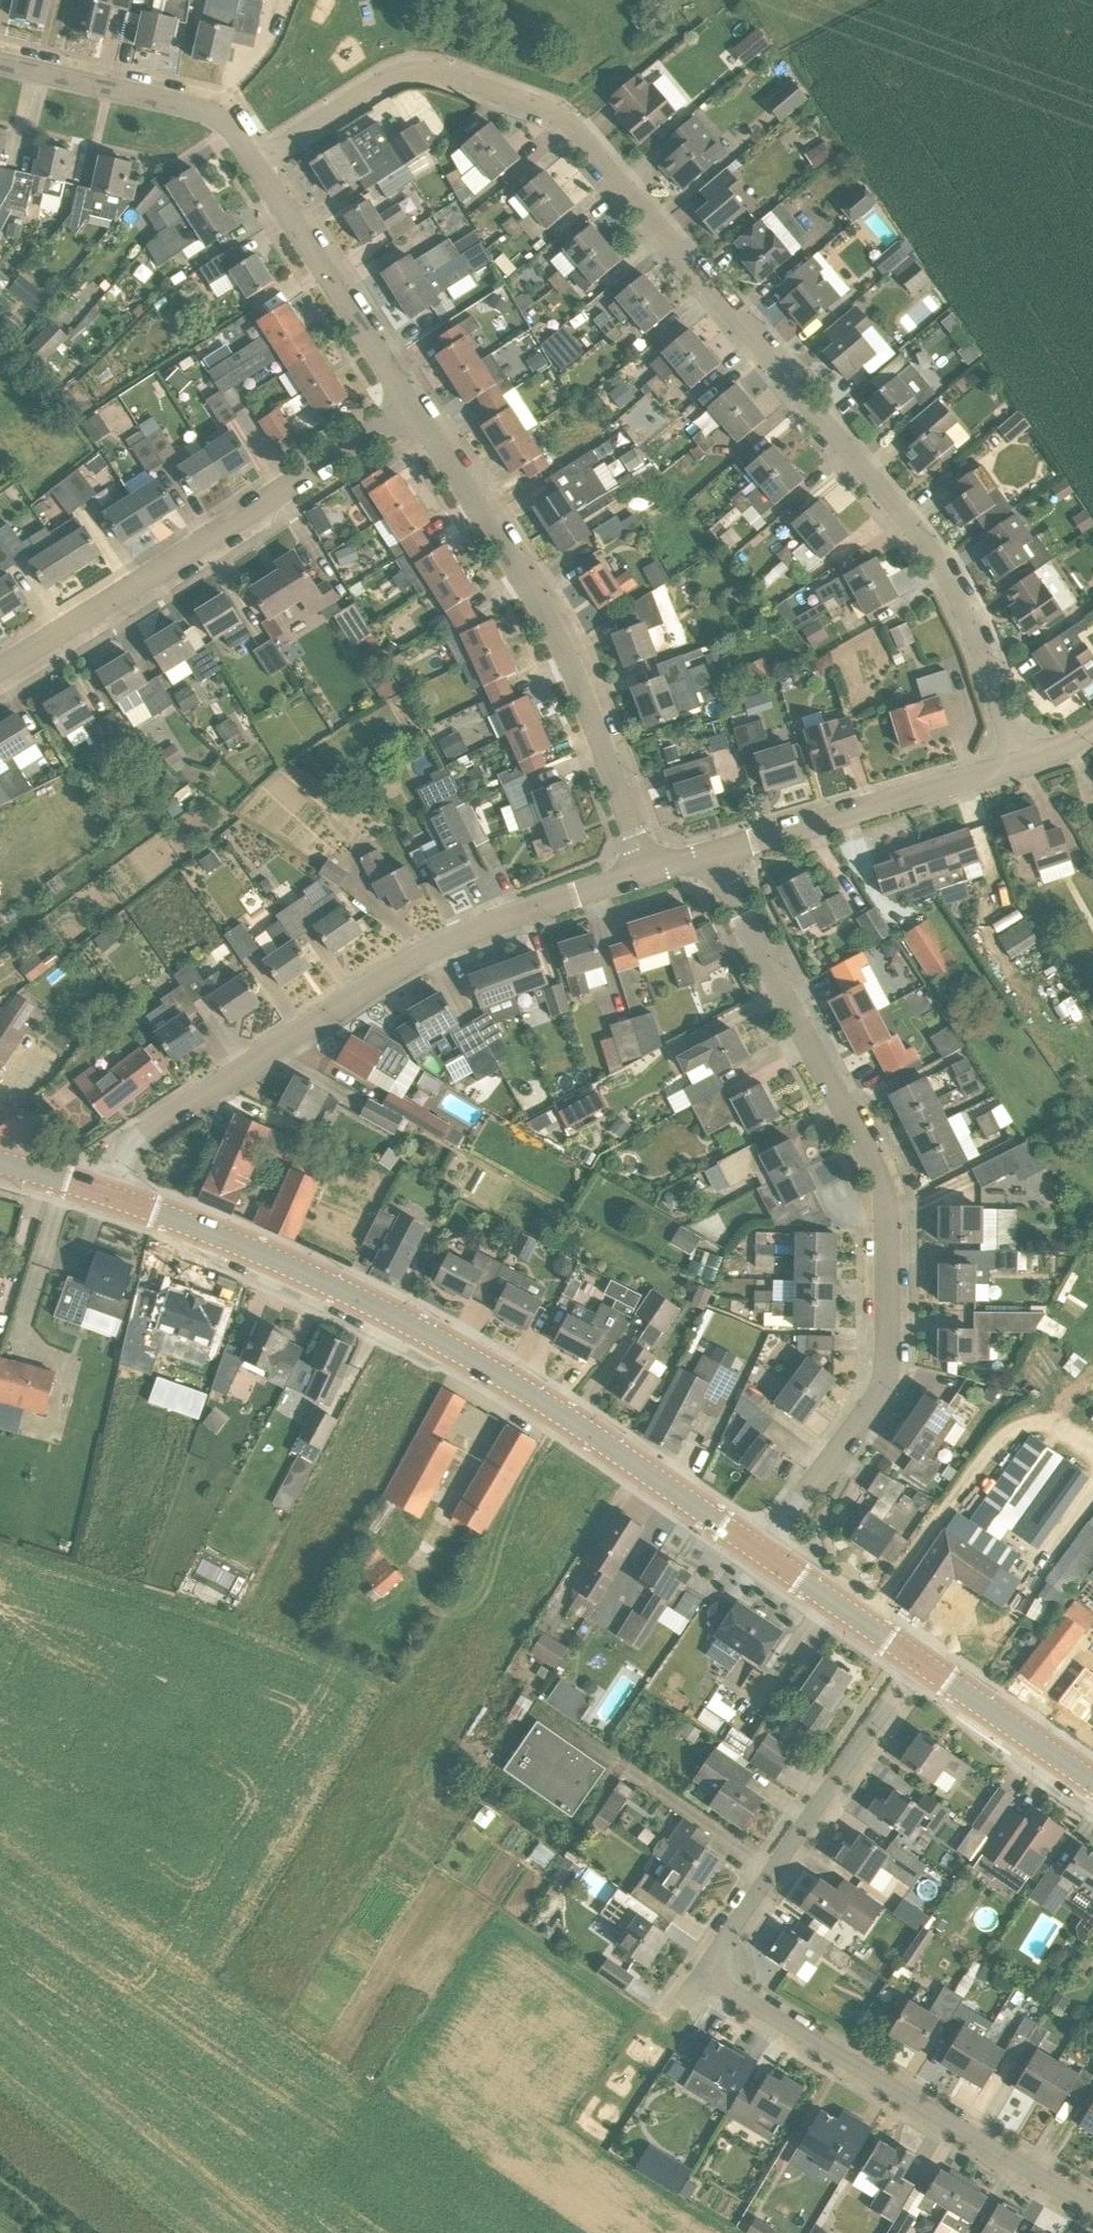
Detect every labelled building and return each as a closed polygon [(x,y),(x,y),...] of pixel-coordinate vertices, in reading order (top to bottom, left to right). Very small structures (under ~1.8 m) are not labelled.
[(49,0),(16,0),(12,17),(44,24),(49,0)] [(97,1),(93,0),(83,0),(76,31),(105,38),(113,0),(98,0),(97,1)] [(178,22),(187,24),(193,0),(168,0),(164,16),(146,12),(138,46),(168,53),(172,36),(175,37),(178,22)] [(258,0),(240,0),(233,29),(203,22),(195,59),(226,66),(232,41),(254,46),(264,2),(258,0)] [(758,28),(733,50),(745,66),(772,44),(758,28)] [(640,143),(676,112),(652,83),(649,85),(640,75),(610,100),(626,120),(623,122),(640,143)] [(782,121),(808,99),(793,80),(767,102),(782,121)] [(695,183),(728,152),(696,114),(661,144),(672,157),(660,167),(669,177),(671,176),(684,189),(693,180),(695,183)] [(478,164),(506,141),(491,123),(463,147),(478,164)] [(367,191),(378,184),(406,165),(429,150),(414,127),(391,142),(381,148),(385,155),(366,165),(351,140),(340,147),(323,157),(322,155),(318,158),(320,160),(313,164),(333,196),(359,180),(367,191)] [(493,182),(521,159),(506,141),(478,164),(493,182)] [(827,141),(810,152),(819,166),(836,155),(827,141)] [(67,173),(72,151),(43,145),(40,160),(37,160),(33,175),(17,171),(16,174),(13,187),(0,208),(0,235),(13,211),(27,214),(32,190),(36,191),(35,195),(45,197),(46,194),(62,197),(67,173)] [(128,179),(131,164),(102,158),(94,190),(77,186),(72,215),(63,224),(77,233),(90,215),(88,215),(89,209),(119,217),(130,205),(134,199),(138,182),(128,179)] [(406,165),(378,184),(387,198),(416,180),(406,165)] [(715,236),(746,209),(735,195),(743,188),(727,168),(700,192),(709,203),(696,214),(715,236)] [(168,227),(214,198),(195,169),(167,187),(161,191),(149,181),(134,199),(130,205),(142,216),(152,204),(168,227)] [(451,184),(463,177),(458,169),(447,176),(451,184)] [(13,187),(16,174),(0,170),(0,208),(13,187)] [(532,213),(560,189),(546,171),(517,195),(532,213)] [(456,192),(467,185),(463,177),(451,184),(456,192)] [(461,201),(474,194),(467,185),(456,192),(461,201)] [(853,224),(878,203),(864,186),(839,207),(853,224)] [(547,230),(559,221),(575,206),(560,189),(532,213),(547,230)] [(206,247),(238,227),(229,212),(225,214),(214,198),(168,227),(160,232),(159,234),(147,247),(161,268),(202,241),(206,247)] [(364,245),(387,230),(394,241),(417,226),(409,214),(406,216),(399,204),(380,216),(370,201),(346,216),(364,245)] [(760,282),(811,240),(781,204),(735,242),(749,259),(744,263),(760,282)] [(508,232),(519,224),(513,217),(502,225),(508,232)] [(20,239),(23,226),(10,223),(7,236),(20,239)] [(514,240),(524,231),(519,224),(508,232),(514,240)] [(578,267),(606,243),(592,225),(563,249),(578,267)] [(426,280),(481,242),(475,232),(454,246),(450,240),(416,262),(412,256),(383,274),(398,297),(426,280)] [(412,319),(441,300),(438,296),(475,271),(477,274),(487,267),(486,265),(493,260),(481,242),(426,280),(398,297),(412,319)] [(593,285),(605,275),(621,261),(606,243),(578,267),(593,285)] [(892,257),(899,265),(914,252),(908,244),(892,257)] [(248,299),(256,294),(275,282),(257,254),(243,263),(233,248),(200,269),(202,272),(194,277),(204,290),(230,273),(248,299)] [(503,253),(494,261),(509,277),(518,269),(503,253)] [(804,328),(851,289),(828,263),(826,264),(817,254),(781,285),(790,296),(782,302),(804,328)] [(895,268),(883,254),(873,262),(885,276),(895,268)] [(930,280),(910,256),(899,265),(897,268),(901,273),(897,276),(912,295),(930,280)] [(1,294),(4,291),(3,291),(12,281),(0,271),(0,294),(1,294)] [(555,287),(565,278),(559,271),(548,280),(555,287)] [(631,316),(659,292),(645,274),(616,298),(617,300),(609,307),(622,323),(631,316)] [(561,294),(571,285),(565,278),(555,287),(561,294)] [(48,297),(34,285),(21,300),(36,312),(48,297)] [(645,334),(674,310),(659,292),(631,316),(645,334)] [(490,306),(502,313),(508,302),(496,295),(490,306)] [(258,322),(267,337),(240,353),(233,357),(240,368),(303,327),(288,303),(258,322)] [(94,307),(68,336),(63,342),(64,342),(69,347),(76,339),(78,341),(102,314),(94,307)] [(847,379),(888,344),(858,307),(826,333),(836,344),(825,353),(847,379)] [(951,333),(962,324),(953,313),(942,322),(951,333)] [(452,380),(482,361),(467,337),(481,328),(474,316),(439,338),(446,350),(437,356),(452,380)] [(607,336),(617,327),(611,320),(601,329),(607,336)] [(63,342),(68,336),(53,321),(30,345),(39,354),(31,362),(38,369),(63,342)] [(199,336),(204,339),(209,337),(211,332),(209,328),(205,325),(200,327),(198,332),(199,336)] [(289,369),(318,350),(303,327),(240,368),(233,357),(210,371),(222,390),(220,391),(223,394),(281,357),(289,369)] [(613,343),(623,335),(617,327),(607,336),(613,343)] [(676,371),(705,347),(690,329),(662,353),(676,371)] [(567,331),(545,350),(563,370),(584,352),(585,352),(567,331)] [(604,346),(609,342),(606,338),(601,342),(604,346)] [(691,389),(703,379),(720,365),(705,347),(676,371),(691,389)] [(304,392),(333,374),(318,350),(289,369),(304,392)] [(211,370),(223,363),(216,351),(204,359),(211,370)] [(534,373),(549,364),(541,352),(527,361),(534,373)] [(880,427),(899,410),(903,415),(918,403),(920,406),(935,393),(903,354),(875,378),(883,388),(865,403),(873,412),(870,415),(880,427)] [(485,408),(504,396),(500,389),(482,361),(452,380),(467,404),(478,397),(485,408)] [(175,388),(186,376),(179,368),(167,380),(175,388)] [(271,415),(285,438),(295,432),(287,420),(312,404),(320,416),(349,397),(333,374),(304,392),(304,393),(271,415)] [(647,384),(653,391),(664,381),(658,375),(647,384)] [(608,394),(621,409),(636,397),(623,381),(608,394)] [(653,391),(659,398),(670,389),(664,381),(653,391)] [(723,426),(751,402),(736,384),(708,408),(723,426)] [(498,450),(527,431),(507,399),(516,393),(514,389),(504,396),(485,408),(493,419),(482,426),(498,450)] [(238,417),(223,394),(220,391),(207,400),(224,426),(238,417)] [(737,444),(766,419),(751,402),(723,426),(737,444)] [(920,474),(939,458),(943,462),(958,450),(955,445),(956,444),(946,433),(958,423),(940,402),(914,424),(923,436),(905,451),(913,460),(910,462),(920,474)] [(1011,444),(1031,426),(1018,411),(998,429),(1011,444)] [(92,438),(109,428),(100,413),(83,424),(92,438)] [(276,444),(285,438),(271,415),(261,421),(276,444)] [(147,438),(162,429),(154,416),(140,425),(142,429),(147,438)] [(132,448),(147,438),(142,429),(126,439),(132,448)] [(147,438),(163,464),(178,455),(162,429),(147,438)] [(699,446),(710,437),(704,429),(693,438),(699,446)] [(251,460),(239,442),(232,431),(206,448),(224,477),(251,460)] [(531,479),(550,467),(527,431),(498,450),(513,474),(524,467),(531,479)] [(697,460),(716,444),(710,437),(699,446),(691,453),(697,460)] [(163,464),(147,438),(132,448),(148,474),(163,464)] [(600,459),(615,450),(608,440),(594,450),(600,459)] [(760,487),(789,463),(774,446),(745,470),(760,487)] [(635,447),(621,457),(630,472),(645,463),(635,447)] [(197,494),(224,477),(206,448),(179,465),(197,494)] [(549,530),(596,499),(608,492),(591,466),(600,460),(596,455),(593,451),(551,478),(560,492),(535,508),(549,530)] [(87,464),(96,476),(109,466),(100,454),(87,464)] [(762,516),(787,495),(804,481),(789,463),(760,487),(747,498),(753,505),(762,516)] [(626,481),(608,492),(596,499),(603,510),(625,496),(628,500),(648,488),(658,504),(673,495),(654,465),(633,478),(630,474),(623,476),(626,481)] [(1013,510),(997,487),(982,465),(956,483),(964,495),(947,507),(962,528),(977,518),(984,529),(1013,510)] [(65,479),(84,504),(84,505),(98,494),(78,469),(65,479)] [(385,517),(415,499),(400,475),(389,482),(382,470),(353,489),(376,524),(386,518),(385,517)] [(176,507),(164,489),(155,474),(127,491),(131,497),(132,496),(150,524),(176,507)] [(84,505),(84,504),(65,479),(50,491),(70,516),(84,505)] [(1074,493),(1066,481),(1053,489),(1061,502),(1074,493)] [(731,500),(737,507),(747,498),(741,491),(731,500)] [(123,541),(150,524),(132,496),(131,497),(105,513),(123,541)] [(737,507),(743,514),(753,505),(747,498),(737,507)] [(409,553),(428,541),(420,529),(431,522),(415,499),(385,517),(386,518),(401,542),(390,549),(398,561),(409,553)] [(584,522),(603,510),(596,499),(549,530),(563,552),(592,534),(584,522)] [(45,500),(34,507),(40,516),(51,509),(45,500)] [(806,542),(835,518),(820,500),(791,525),(806,542)] [(307,513),(313,524),(327,516),(321,505),(307,513)] [(744,516),(743,514),(737,507),(720,521),(724,526),(727,530),(744,516)] [(1036,535),(1033,538),(1017,513),(1008,519),(1020,535),(983,559),(998,581),(1029,560),(1036,570),(1053,559),(1036,535)] [(604,547),(641,524),(635,514),(622,523),(617,516),(594,531),(604,547)] [(783,561),(782,562),(789,570),(799,560),(808,571),(833,550),(850,536),(835,518),(806,542),(792,553),(783,561)] [(46,528),(24,543),(9,523),(0,530),(0,542),(14,559),(25,552),(48,589),(74,572),(54,540),(46,528)] [(90,536),(81,523),(54,540),(74,572),(102,555),(90,536)] [(445,545),(435,552),(428,541),(409,553),(398,561),(404,570),(413,584),(420,595),(431,588),(461,569),(445,545)] [(14,559),(0,542),(0,619),(27,602),(4,565),(14,559)] [(356,561),(350,547),(336,552),(341,566),(342,566),(356,561)] [(781,559),(783,561),(792,553),(787,547),(777,554),(781,559)] [(302,602),(311,617),(336,603),(340,600),(328,580),(316,587),(305,571),(294,552),(277,563),(281,570),(251,589),(270,618),(271,621),(275,618),(302,602)] [(844,602),(855,596),(888,578),(876,558),(833,582),(838,592),(844,602)] [(643,569),(654,589),(671,580),(659,560),(643,569)] [(1029,635),(1063,612),(1078,602),(1051,561),(1006,591),(1020,611),(1015,614),(1029,635)] [(601,609),(638,585),(629,571),(616,580),(604,562),(580,578),(601,609)] [(782,562),(764,578),(771,585),(789,570),(782,562)] [(476,593),(461,569),(431,588),(446,612),(455,625),(474,612),(466,599),(476,593)] [(737,576),(730,589),(744,597),(751,584),(737,576)] [(866,616),(880,609),(899,598),(888,578),(855,596),(866,616)] [(362,582),(349,589),(355,599),(367,591),(362,582)] [(626,667),(659,655),(649,630),(665,624),(654,597),(669,588),(667,583),(622,611),(628,629),(614,635),(626,667)] [(823,603),(798,617),(797,615),(787,599),(775,607),(795,631),(810,622),(831,610),(840,605),(844,602),(838,592),(822,601),(823,603)] [(238,617),(236,614),(225,595),(197,612),(215,641),(226,635),(234,648),(253,636),(240,615),(238,617)] [(335,615),(354,646),(374,635),(355,603),(335,615)] [(844,611),(840,605),(831,610),(835,617),(844,611)] [(473,660),(505,646),(493,620),(482,625),(474,612),(455,625),(461,635),(473,660)] [(1082,642),(1078,636),(1089,628),(1084,619),(1033,653),(1042,666),(1046,664),(1049,668),(1037,676),(1056,705),(1092,680),(1092,655),(1084,641),(1082,642)] [(813,647),(830,638),(819,620),(802,629),(813,647)] [(891,631),(899,649),(915,641),(907,623),(891,631)] [(195,651),(190,643),(178,624),(148,643),(167,673),(187,661),(200,683),(221,670),(206,645),(195,651)] [(271,677),(279,671),(289,665),(272,639),(254,651),(271,677)] [(390,641),(385,650),(392,655),(397,646),(390,641)] [(517,671),(505,646),(473,660),(485,687),(490,699),(511,689),(505,677),(517,671)] [(649,727),(702,707),(697,694),(712,682),(705,664),(688,671),(685,662),(705,655),(702,648),(658,665),(663,677),(634,688),(649,727)] [(905,661),(901,652),(892,656),(896,665),(905,661)] [(813,663),(821,676),(823,675),(836,667),(828,654),(827,653),(822,657),(814,661),(813,663)] [(148,684),(141,673),(129,654),(99,673),(118,703),(120,703),(127,715),(145,703),(154,717),(175,703),(158,677),(148,684)] [(772,673),(765,658),(747,668),(754,683),(772,673)] [(385,672),(371,680),(384,700),(401,690),(389,669),(385,672)] [(892,712),(896,726),(903,747),(930,739),(927,729),(948,723),(940,697),(953,693),(946,670),(918,679),(925,702),(892,712)] [(175,695),(187,712),(201,703),(190,686),(175,695)] [(97,723),(87,706),(75,687),(46,705),(66,738),(84,727),(101,754),(128,737),(113,713),(97,723)] [(528,696),(517,701),(511,689),(490,699),(491,700),(479,705),(484,717),(497,712),(507,737),(540,722),(528,696)] [(749,716),(758,713),(753,695),(743,698),(749,716)] [(731,717),(745,712),(740,698),(729,701),(727,705),(730,716),(731,717)] [(30,734),(18,715),(0,726),(0,752),(7,764),(8,763),(11,769),(0,776),(0,781),(12,801),(33,790),(14,758),(37,744),(30,734)] [(862,754),(855,733),(851,717),(839,721),(838,719),(805,729),(819,774),(851,764),(849,758),(862,754)] [(226,741),(230,749),(244,742),(232,718),(217,726),(225,742),(226,741)] [(801,779),(790,744),(771,749),(762,720),(734,729),(744,760),(757,756),(767,790),(801,779)] [(502,785),(526,774),(546,765),(541,753),(552,748),(540,722),(507,737),(518,764),(498,775),(502,785)] [(469,750),(459,731),(440,740),(440,741),(449,760),(469,750)] [(170,767),(184,758),(174,743),(161,752),(170,767)] [(681,760),(676,745),(664,749),(668,764),(681,760)] [(718,805),(710,778),(718,776),(712,757),(665,771),(671,789),(676,788),(685,815),(718,805)] [(396,771),(380,758),(371,770),(356,788),(373,801),(387,783),(396,771)] [(463,770),(458,760),(447,766),(451,774),(452,776),(463,770)] [(466,803),(452,776),(451,774),(418,790),(430,814),(441,837),(421,847),(445,894),(477,878),(461,846),(473,839),(468,830),(457,808),(466,803)] [(566,781),(545,789),(535,792),(526,774),(502,785),(521,831),(543,823),(543,822),(576,810),(566,781)] [(732,789),(731,789),(734,799),(735,798),(747,795),(747,785),(732,789)] [(180,803),(181,802),(177,795),(164,803),(168,811),(180,803)] [(1044,832),(1043,828),(1036,808),(1004,818),(1017,857),(1033,852),(1039,871),(1072,860),(1061,827),(1044,832)] [(534,843),(539,856),(587,839),(576,810),(543,822),(543,823),(549,837),(534,843)] [(985,875),(976,850),(970,829),(923,845),(932,878),(933,878),(936,890),(985,875)] [(502,865),(492,845),(489,841),(477,847),(490,871),(502,865)] [(918,886),(918,883),(932,878),(923,845),(891,856),(893,861),(875,868),(882,888),(884,896),(918,886)] [(423,898),(405,864),(391,872),(380,849),(361,859),(382,899),(389,895),(397,911),(423,898)] [(207,875),(222,864),(214,852),(199,862),(207,875)] [(350,873),(329,859),(320,874),(340,887),(350,873)] [(819,886),(813,889),(805,873),(779,886),(803,931),(818,923),(822,929),(853,912),(843,892),(826,901),(819,886)] [(260,883),(267,894),(275,889),(268,877),(260,883)] [(362,932),(350,914),(335,892),(314,907),(307,896),(277,916),(280,920),(280,921),(294,941),(295,941),(315,927),(333,952),(362,932)] [(728,955),(711,922),(695,930),(688,906),(658,915),(672,963),(673,963),(681,989),(697,984),(688,955),(697,952),(705,967),(728,955)] [(857,919),(874,946),(893,934),(876,907),(857,919)] [(642,973),(672,963),(658,915),(628,924),(633,941),(611,948),(618,973),(640,966),(642,973)] [(1012,960),(1040,942),(1025,920),(998,938),(1012,960)] [(312,966),(295,941),(294,941),(280,921),(266,930),(279,949),(264,959),(283,987),(312,966)] [(904,936),(932,980),(938,976),(945,987),(958,979),(951,969),(957,965),(955,961),(956,961),(948,949),(947,950),(928,921),(904,936)] [(260,949),(243,923),(226,935),(244,960),(260,949)] [(109,928),(95,939),(105,952),(119,941),(109,928)] [(603,967),(594,935),(560,945),(569,975),(576,998),(591,993),(583,974),(603,967)] [(503,964),(515,998),(548,986),(544,973),(536,952),(503,964)] [(845,1029),(878,1011),(864,984),(867,982),(861,970),(870,966),(863,952),(832,968),(845,993),(830,1001),(845,1029)] [(49,969),(42,960),(38,954),(21,968),(31,982),(49,969)] [(261,1002),(241,974),(227,984),(218,971),(204,981),(192,963),(175,975),(182,985),(183,985),(195,1003),(210,992),(231,1022),(261,1002)] [(483,1010),(515,998),(503,964),(471,976),(483,1010)] [(549,988),(543,990),(547,1001),(553,1017),(572,1010),(562,983),(549,988)] [(158,1030),(155,1032),(175,1061),(204,1041),(189,1019),(200,1010),(195,1003),(183,985),(182,985),(162,999),(165,1003),(147,1016),(158,1030)] [(475,1020),(461,1028),(441,993),(410,1011),(418,1025),(402,1034),(415,1057),(427,1050),(446,1064),(463,1054),(479,1082),(502,1069),(488,1046),(489,1045),(475,1020)] [(29,1026),(3,1008),(0,1012),(0,1071),(29,1026)] [(906,1062),(917,1056),(912,1047),(906,1049),(899,1035),(892,1038),(878,1011),(845,1029),(859,1056),(874,1048),(887,1072),(896,1068),(906,1062)] [(475,1020),(489,1045),(504,1036),(490,1012),(475,1020)] [(632,1019),(642,1055),(664,1046),(653,1013),(632,1019)] [(622,1063),(642,1055),(632,1019),(611,1026),(615,1037),(600,1042),(610,1073),(624,1069),(622,1063)] [(936,1034),(944,1054),(963,1047),(955,1026),(936,1034)] [(410,1060),(402,1045),(372,1028),(363,1043),(353,1037),(338,1061),(368,1079),(376,1067),(397,1081),(410,1060)] [(714,1074),(748,1057),(733,1029),(678,1058),(686,1074),(708,1063),(714,1074)] [(163,1070),(169,1065),(152,1043),(144,1050),(141,1046),(102,1076),(93,1065),(74,1080),(103,1118),(163,1071),(163,1070)] [(961,1087),(977,1080),(972,1070),(956,1077),(961,1087)] [(694,1105),(726,1088),(717,1073),(686,1088),(694,1105)] [(329,1094),(316,1087),(297,1077),(281,1106),(319,1126),(327,1111),(333,1114),(340,1101),(329,1095),(329,1094)] [(901,1117),(938,1098),(927,1077),(890,1096),(901,1117)] [(961,1087),(966,1097),(981,1089),(977,1080),(961,1087)] [(749,1133),(779,1117),(762,1084),(732,1100),(726,1088),(694,1105),(708,1134),(741,1118),(749,1133)] [(382,1105),(401,1116),(413,1122),(444,1141),(454,1125),(410,1101),(389,1090),(382,1105)] [(560,1112),(568,1127),(608,1106),(600,1091),(560,1112)] [(911,1137),(948,1119),(938,1098),(901,1117),(911,1137)] [(401,1116),(382,1105),(382,1106),(368,1099),(360,1116),(393,1132),(401,1116)] [(52,1119),(52,1118),(2,1105),(0,1110),(0,1134),(45,1146),(50,1124),(52,1119)] [(976,1118),(981,1128),(996,1120),(991,1111),(976,1118)] [(233,1214),(262,1149),(271,1128),(257,1122),(237,1114),(199,1199),(233,1214)] [(621,1116),(610,1130),(621,1139),(632,1125),(621,1116)] [(921,1158),(959,1140),(948,1119),(911,1137),(921,1158)] [(981,1128),(986,1137),(1001,1130),(996,1120),(981,1128)] [(771,1180),(804,1164),(791,1139),(758,1156),(753,1145),(717,1164),(731,1189),(757,1176),(762,1185),(772,1181),(771,1180)] [(932,1179),(969,1160),(959,1140),(921,1158),(932,1179)] [(1027,1142),(973,1169),(982,1187),(1015,1171),(1020,1181),(1048,1167),(1037,1160),(1027,1142)] [(261,1206),(253,1223),(294,1241),(295,1240),(295,1239),(303,1221),(320,1181),(305,1174),(311,1163),(300,1158),(297,1157),(294,1163),(292,1168),(291,1168),(272,1211),(261,1206)] [(785,1206),(817,1189),(804,1164),(771,1180),(772,1181),(785,1206)] [(673,1191),(668,1192),(666,1197),(669,1205),(673,1207),(678,1206),(681,1202),(678,1193),(673,1191)] [(998,1208),(963,1208),(941,1208),(941,1241),(982,1242),(982,1250),(997,1251),(998,1208)] [(375,1265),(401,1278),(416,1248),(427,1228),(403,1215),(401,1219),(382,1209),(364,1243),(382,1253),(375,1265)] [(686,1227),(675,1245),(691,1254),(695,1247),(696,1248),(702,1237),(686,1227)] [(1079,1237),(1068,1231),(1062,1241),(1073,1247),(1079,1237)] [(837,1234),(815,1233),(796,1233),(795,1255),(837,1256),(837,1234)] [(520,1234),(511,1253),(529,1262),(538,1243),(520,1234)] [(757,1255),(774,1255),(774,1246),(757,1246),(757,1255)] [(997,1252),(997,1251),(982,1250),(982,1265),(941,1265),(940,1300),(977,1301),(977,1284),(990,1284),(990,1270),(1030,1270),(1030,1261),(1030,1252),(997,1252)] [(487,1295),(503,1263),(480,1251),(473,1264),(450,1252),(435,1281),(448,1287),(446,1292),(455,1297),(458,1292),(470,1298),(475,1289),(487,1295)] [(708,1251),(701,1275),(716,1280),(723,1256),(708,1251)] [(117,1311),(126,1288),(133,1267),(98,1254),(88,1283),(69,1276),(54,1316),(82,1326),(91,1302),(117,1311)] [(774,1267),(774,1255),(757,1255),(757,1266),(774,1267)] [(836,1279),(837,1256),(795,1255),(794,1279),(836,1279)] [(528,1329),(543,1300),(522,1289),(529,1276),(503,1263),(487,1295),(499,1301),(494,1311),(507,1318),(504,1322),(515,1327),(516,1323),(528,1329)] [(573,1279),(564,1294),(574,1299),(582,1283),(573,1279)] [(836,1302),(836,1279),(794,1279),(794,1301),(836,1302)] [(617,1300),(613,1308),(627,1316),(630,1317),(641,1296),(611,1280),(604,1294),(617,1300)] [(691,1304),(704,1311),(713,1291),(700,1285),(691,1304)] [(139,1287),(122,1364),(152,1375),(167,1330),(212,1345),(224,1309),(205,1302),(206,1301),(190,1295),(190,1297),(171,1291),(169,1297),(139,1287)] [(636,1314),(665,1333),(681,1309),(652,1289),(636,1314)] [(755,1301),(774,1301),(774,1291),(756,1291),(755,1301)] [(774,1301),(755,1301),(745,1300),(745,1309),(755,1310),(755,1313),(765,1313),(765,1326),(835,1327),(836,1302),(794,1301),(794,1302),(774,1302),(774,1301)] [(607,1356),(627,1316),(603,1303),(591,1325),(569,1314),(555,1342),(567,1349),(564,1353),(575,1358),(577,1354),(589,1360),(594,1350),(607,1356)] [(940,1360),(949,1360),(949,1373),(957,1375),(958,1362),(977,1363),(977,1360),(990,1360),(990,1345),(990,1332),(1034,1333),(1046,1313),(975,1312),(976,1330),(940,1330),(940,1360)] [(247,1351),(243,1360),(244,1360),(270,1372),(267,1380),(286,1387),(294,1370),(304,1350),(286,1342),(289,1337),(260,1323),(247,1351)] [(350,1365),(344,1362),(352,1345),(326,1333),(311,1366),(324,1372),(312,1397),(332,1406),(350,1365)] [(835,1336),(813,1335),(800,1335),(799,1348),(835,1349),(835,1336)] [(640,1409),(668,1367),(657,1360),(659,1357),(637,1343),(615,1374),(619,1377),(611,1389),(640,1409)] [(244,1360),(243,1360),(225,1352),(213,1389),(228,1396),(244,1360)] [(705,1354),(699,1364),(694,1373),(684,1368),(648,1437),(676,1451),(698,1408),(718,1418),(742,1373),(705,1354)] [(837,1378),(819,1365),(808,1357),(791,1379),(820,1401),(837,1378)] [(25,1408),(45,1414),(56,1372),(1,1358),(0,1363),(0,1402),(25,1408)] [(803,1424),(820,1401),(791,1379),(774,1402),(803,1424)] [(771,1399),(752,1386),(747,1382),(742,1395),(762,1410),(771,1399)] [(991,1384),(983,1397),(992,1403),(1001,1387),(991,1384)] [(467,1400),(444,1387),(383,1497),(422,1519),(461,1448),(445,1439),(467,1400)] [(949,1405),(946,1403),(928,1391),(910,1418),(944,1441),(957,1422),(966,1428),(980,1407),(958,1392),(949,1405)] [(736,1438),(750,1450),(740,1463),(762,1480),(784,1450),(763,1434),(774,1419),(762,1410),(742,1395),(735,1410),(750,1422),(736,1438)] [(315,1408),(292,1451),(315,1463),(338,1420),(315,1408)] [(932,1459),(944,1441),(910,1418),(893,1443),(914,1457),(905,1470),(928,1486),(942,1465),(932,1459)] [(482,1533),(537,1441),(509,1424),(454,1516),(482,1533)] [(1002,1608),(1015,1589),(1021,1581),(1008,1571),(1020,1555),(1003,1543),(1012,1530),(1039,1549),(1090,1478),(1032,1436),(980,1508),(988,1513),(978,1528),(976,1526),(977,1524),(958,1512),(947,1529),(897,1601),(924,1620),(955,1575),(1002,1608)] [(951,1481),(958,1471),(949,1465),(942,1476),(951,1481)] [(882,1520),(904,1487),(881,1471),(868,1490),(879,1499),(852,1538),(879,1557),(881,1554),(893,1562),(908,1541),(897,1533),(898,1531),(882,1520)] [(273,1503),(289,1512),(297,1497),(281,1488),(273,1503)] [(912,1500),(927,1510),(932,1504),(916,1494),(912,1500)] [(586,1619),(644,1527),(621,1513),(588,1564),(594,1567),(578,1592),(579,1593),(570,1608),(586,1619)] [(1045,1581),(1048,1584),(1047,1584),(1067,1599),(1092,1566),(1092,1518),(1045,1581)] [(403,1579),(387,1559),(383,1555),(372,1542),(350,1562),(361,1575),(362,1573),(365,1577),(375,1589),(368,1595),(374,1602),(403,1579)] [(684,1588),(693,1574),(659,1552),(640,1583),(653,1592),(639,1614),(633,1610),(618,1635),(641,1650),(669,1606),(672,1608),(685,1589),(684,1588)] [(685,1589),(672,1608),(691,1620),(703,1601),(685,1589)] [(1052,1607),(1053,1606),(1040,1597),(1039,1600),(1037,1599),(1027,1616),(1044,1626),(1054,1608),(1052,1607)] [(1053,1670),(1092,1617),(1092,1615),(1074,1601),(1020,1672),(1039,1687),(1053,1670)] [(713,1626),(719,1630),(715,1636),(759,1666),(782,1632),(737,1603),(735,1606),(728,1602),(721,1602),(714,1605),(709,1611),(710,1619),(713,1626)] [(545,1632),(531,1653),(555,1669),(569,1648),(545,1632)] [(802,1721),(820,1733),(842,1701),(838,1698),(852,1677),(825,1658),(803,1690),(817,1700),(802,1721)] [(1087,1666),(1059,1702),(1092,1728),(1092,1670),(1087,1666)] [(547,1702),(561,1711),(577,1688),(563,1679),(547,1702)] [(573,1817),(573,1816),(606,1769),(605,1768),(606,1767),(539,1721),(538,1722),(537,1721),(504,1769),(573,1817)] [(617,1731),(622,1735),(629,1725),(624,1722),(617,1731)] [(688,1722),(683,1731),(696,1740),(702,1731),(695,1727),(688,1722)] [(794,1753),(776,1740),(768,1735),(772,1731),(765,1727),(744,1757),(776,1779),(794,1753)] [(960,1780),(969,1767),(922,1734),(903,1761),(936,1784),(946,1769),(960,1780)] [(739,1763),(742,1757),(722,1743),(718,1748),(717,1747),(693,1780),(718,1797),(712,1805),(743,1827),(763,1799),(737,1781),(746,1768),(739,1763)] [(634,1790),(632,1788),(620,1780),(614,1790),(627,1799),(634,1790)] [(988,1836),(1014,1798),(1000,1788),(973,1826),(988,1836)] [(614,1790),(606,1803),(618,1812),(627,1799),(614,1790)] [(927,1794),(919,1805),(896,1790),(886,1804),(878,1798),(869,1810),(908,1837),(918,1822),(936,1835),(952,1811),(927,1794)] [(1029,1876),(1050,1847),(1062,1829),(1033,1809),(1026,1820),(1012,1810),(982,1854),(983,1854),(1000,1867),(1005,1870),(1010,1863),(1029,1876)] [(605,1832),(611,1824),(598,1815),(593,1823),(605,1832)] [(704,1848),(712,1837),(685,1818),(670,1840),(665,1838),(664,1840),(662,1841),(660,1842),(655,1849),(655,1854),(659,1857),(702,1887),(720,1859),(704,1848)] [(885,1852),(881,1849),(863,1836),(854,1849),(846,1844),(835,1859),(883,1892),(894,1876),(913,1887),(927,1866),(914,1857),(893,1841),(885,1852)] [(1083,1846),(1066,1871),(1054,1863),(1030,1897),(1056,1915),(1076,1886),(1081,1890),(1079,1892),(1091,1900),(1092,1897),(1092,1898),(1092,1853),(1083,1846)] [(564,1858),(559,1855),(552,1866),(558,1870),(552,1879),(567,1888),(582,1866),(575,1862),(578,1857),(568,1851),(564,1858)] [(683,1914),(702,1887),(659,1857),(632,1894),(660,1914),(667,1903),(683,1914)] [(886,1907),(847,1880),(839,1892),(821,1879),(802,1907),(815,1916),(808,1926),(824,1937),(837,1918),(865,1937),(886,1907)] [(660,1914),(632,1894),(632,1895),(628,1893),(611,1918),(627,1929),(617,1944),(648,1965),(668,1936),(652,1925),(660,1914)] [(907,1922),(921,1931),(924,1926),(931,1917),(917,1907),(907,1922)] [(808,1926),(801,1921),(793,1931),(787,1939),(782,1935),(768,1956),(796,1975),(806,1960),(815,1966),(823,1955),(843,1969),(852,1957),(824,1937),(808,1926)] [(924,1926),(921,1931),(902,1960),(914,1968),(936,1933),(924,1926)] [(966,1941),(956,1934),(950,1943),(960,1950),(966,1941)] [(634,1977),(616,1964),(608,1958),(598,1973),(624,1991),(634,1977)] [(975,1961),(966,1975),(966,1976),(974,1980),(982,1965),(975,1961)] [(984,1966),(978,1975),(977,1977),(985,1982),(992,1981),(997,1974),(984,1966)] [(969,1989),(960,1983),(955,1992),(964,1997),(969,1989)] [(919,2049),(937,2018),(948,2024),(964,1997),(945,1986),(928,2009),(912,2000),(892,2033),(919,2049)] [(1058,1991),(1049,2004),(1063,2014),(1072,2000),(1058,1991)] [(961,2075),(984,2037),(965,2026),(968,2021),(955,2013),(941,2038),(952,2045),(941,2063),(961,2075)] [(1014,2061),(1029,2037),(1016,2029),(1004,2049),(984,2037),(961,2075),(983,2088),(1003,2054),(1014,2061)] [(1036,2098),(1059,2060),(1039,2049),(1042,2044),(1029,2037),(1014,2061),(1026,2068),(1015,2086),(1036,2098)] [(735,2101),(759,2061),(740,2050),(738,2054),(713,2039),(695,2071),(721,2086),(720,2092),(735,2101)] [(1091,2081),(1092,2077),(1092,2075),(1082,2069),(1080,2073),(1059,2060),(1036,2098),(1057,2111),(1068,2093),(1079,2100),(1091,2081)] [(785,2076),(781,2082),(769,2075),(758,2094),(745,2087),(728,2115),(771,2141),(803,2087),(785,2076)] [(1080,2124),(1092,2132),(1092,2102),(1080,2124)] [(847,2172),(873,2128),(853,2117),(847,2126),(821,2111),(799,2149),(815,2158),(812,2164),(830,2175),(836,2165),(847,2172)] [(902,2178),(916,2154),(899,2144),(896,2149),(880,2140),(854,2184),(876,2198),(870,2207),(894,2222),(917,2186),(902,2178)] [(670,2156),(656,2179),(679,2192),(692,2169),(670,2156)] [(948,2210),(967,2178),(951,2169),(949,2174),(941,2169),(918,2207),(930,2214),(937,2203),(948,2209),(948,2210)] [(987,2197),(979,2192),(982,2187),(967,2178),(948,2210),(948,2209),(933,2232),(960,2232),(961,2232),(965,2232),(987,2197)] [(699,2187),(688,2181),(679,2195),(696,2203),(701,2194),(696,2191),(699,2187)] [(1023,2218),(1017,2214),(1019,2210),(1004,2201),(1002,2205),(999,2203),(981,2232),(1013,2232),(1023,2218)] [(918,2218),(904,2209),(890,2232),(909,2232),(918,2218)] [(937,2223),(924,2216),(916,2229),(923,2232),(931,2232),(937,2223)] [(757,2217),(747,2232),(776,2232),(778,2230),(757,2217)]
